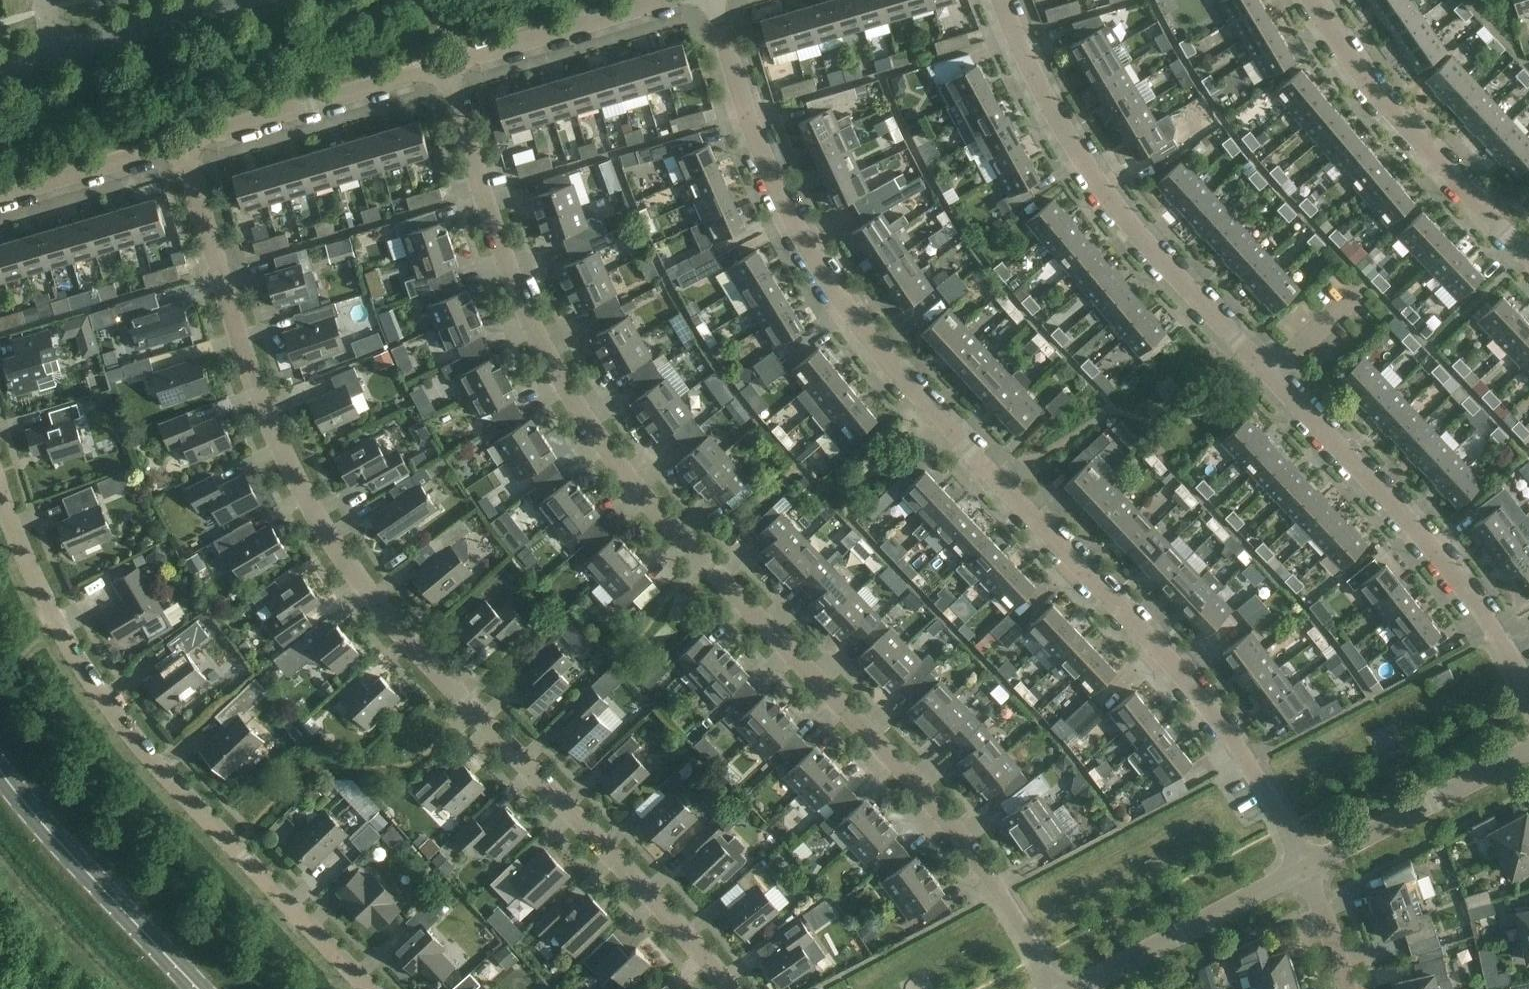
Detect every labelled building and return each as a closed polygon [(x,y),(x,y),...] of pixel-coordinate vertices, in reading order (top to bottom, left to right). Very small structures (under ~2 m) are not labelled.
[(841,34),(831,0),(829,0),(808,6),(818,41),(841,34)] [(841,34),(864,27),(856,0),(831,0),(841,34)] [(887,20),(881,0),(856,0),(864,27),(887,20)] [(887,20),(910,14),(906,0),(881,0),(887,20)] [(910,14),(933,7),(931,0),(906,0),(910,14)] [(1079,0),(1077,0),(1069,2),(1073,14),(1083,12),(1079,0)] [(1231,21),(1262,2),(1261,3),(1259,0),(1223,0),(1219,2),(1231,21)] [(1379,18),(1406,0),(1369,0),(1380,17),(1379,18)] [(1422,15),(1412,0),(1406,0),(1379,18),(1380,19),(1381,18),(1393,35),(1422,15)] [(1528,13),(1528,0),(1514,0),(1519,16),(1528,13)] [(1073,14),(1069,2),(1045,9),(1048,22),(1073,14)] [(1242,40),(1272,22),(1261,4),(1263,3),(1262,2),(1231,21),(1242,40)] [(1434,22),(1446,15),(1439,2),(1427,8),(1434,22)] [(1453,9),(1459,15),(1467,8),(1461,2),(1453,9)] [(808,6),(785,13),(795,47),(818,41),(808,6)] [(1467,8),(1459,15),(1465,22),(1473,14),(1467,8)] [(795,47),(785,13),(761,20),(771,55),(795,47)] [(1080,66),(1112,47),(1120,42),(1112,28),(1106,26),(1099,15),(1072,23),(1081,39),(1070,46),(1081,65),(1080,66)] [(1404,53),(1404,54),(1434,33),(1422,15),(1393,35),(1405,52),(1404,53)] [(1242,40),(1253,58),(1285,39),(1284,39),(1283,40),(1272,22),(1242,40)] [(1168,40),(1164,32),(1154,38),(1159,45),(1168,40)] [(967,33),(943,40),(946,52),(971,45),(967,33)] [(1434,33),(1404,54),(1406,53),(1418,71),(1447,51),(1434,33)] [(1486,44),(1492,50),(1500,42),(1494,36),(1486,44)] [(1179,42),(1183,50),(1192,44),(1188,37),(1179,42)] [(1285,39),(1253,58),(1264,78),(1295,60),(1283,41),(1285,40),(1285,39)] [(938,55),(946,52),(943,40),(934,42),(938,55)] [(1172,47),(1168,40),(1159,45),(1163,53),(1172,47)] [(1505,49),(1500,42),(1492,50),(1497,56),(1505,49)] [(658,50),(669,85),(693,78),(683,43),(658,50)] [(1192,44),(1183,50),(1187,57),(1197,52),(1192,44)] [(1112,47),(1080,66),(1081,67),(1082,66),(1093,84),(1123,66),(1112,47)] [(658,50),(635,57),(646,91),(669,85),(658,50)] [(905,51),(897,53),(901,65),(909,63),(905,51)] [(889,56),(892,68),(901,65),(897,53),(889,56)] [(1440,98),(1467,73),(1452,56),(1426,80),(1441,96),(1440,98)] [(646,91),(635,57),(612,64),(623,98),(646,91)] [(961,73),(952,58),(928,66),(937,85),(948,106),(957,101),(989,83),(987,83),(977,64),(961,73)] [(612,64),(589,70),(600,105),(623,98),(612,64)] [(859,64),(851,67),(854,79),(862,77),(859,64)] [(1123,66),(1093,84),(1104,102),(1102,103),(1134,85),(1123,66)] [(854,79),(851,67),(843,69),(846,81),(854,79)] [(842,68),(827,73),(831,86),(846,81),(843,69),(842,68)] [(1521,81),(1528,74),(1523,68),(1515,75),(1521,81)] [(1190,77),(1185,69),(1176,75),(1180,82),(1190,77)] [(1274,92),(1289,109),(1317,86),(1317,85),(1316,86),(1301,69),(1274,92)] [(566,77),(577,112),(600,105),(589,70),(566,77)] [(1482,88),(1467,73),(1440,98),(1440,99),(1442,97),(1456,113),(1482,88)] [(1201,80),(1206,87),(1215,81),(1210,74),(1201,80)] [(566,77),(543,84),(553,118),(577,112),(566,77)] [(1194,84),(1190,77),(1180,82),(1185,90),(1194,84)] [(805,80),(809,92),(817,90),(814,78),(805,80)] [(784,100),(809,92),(805,80),(781,87),(784,100)] [(1215,81),(1206,87),(1210,95),(1220,89),(1215,81)] [(989,83),(957,101),(967,120),(998,103),(988,85),(989,84),(989,83)] [(543,84),(520,91),(530,125),(553,118),(543,84)] [(1134,85),(1102,103),(1103,104),(1104,103),(1115,121),(1145,103),(1134,85)] [(1317,86),(1289,109),(1303,126),(1330,103),(1316,87),(1318,86),(1317,86)] [(840,129),(851,124),(852,123),(848,114),(836,120),(830,108),(834,106),(857,99),(854,88),(807,101),(813,116),(798,122),(808,144),(840,129)] [(1469,129),(1470,130),(1497,104),(1482,88),(1456,113),(1470,128),(1469,129)] [(530,125),(520,91),(496,98),(505,128),(506,132),(530,125)] [(967,145),(978,139),(1010,121),(1010,120),(1008,121),(998,103),(967,120),(956,126),(967,145)] [(1145,103),(1115,121),(1126,139),(1124,140),(1124,141),(1156,122),(1145,103)] [(1303,126),(1317,142),(1345,118),(1343,119),(1330,103),(1303,126)] [(1511,120),(1497,104),(1470,130),(1471,129),(1486,144),(1511,120)] [(682,130),(706,122),(703,110),(678,117),(682,130)] [(1168,115),(1156,122),(1124,141),(1125,141),(1126,140),(1137,159),(1149,152),(1155,163),(1179,148),(1173,138),(1175,128),(1168,115)] [(885,120),(890,131),(898,127),(893,116),(885,120)] [(673,132),(682,130),(678,117),(670,120),(673,132)] [(1345,118),(1317,142),(1331,159),(1358,136),(1344,120),(1346,119),(1345,118)] [(419,120),(395,127),(405,162),(429,155),(419,120)] [(1499,161),(1526,136),(1511,120),(1486,144),(1500,159),(1499,161)] [(1010,122),(1010,121),(978,139),(967,145),(963,147),(970,159),(973,157),(977,164),(988,158),(1019,141),(1009,122),(1010,122)] [(851,124),(840,129),(808,144),(818,164),(850,150),(861,145),(851,124)] [(382,169),(405,162),(395,127),(372,134),(382,169)] [(898,127),(890,131),(895,142),(903,139),(898,127)] [(508,139),(506,132),(505,128),(494,131),(497,142),(508,139)] [(641,128),(632,131),(636,143),(644,141),(641,128)] [(913,139),(917,147),(931,140),(926,129),(912,136),(913,139)] [(636,143),(632,131),(624,133),(628,145),(636,143)] [(1250,131),(1241,138),(1247,145),(1255,138),(1250,131)] [(685,179),(718,165),(708,144),(705,145),(699,132),(650,147),(654,159),(654,160),(663,157),(674,184),(685,179)] [(359,176),(382,169),(372,134),(349,141),(359,176)] [(1236,143),(1230,136),(1222,143),(1227,150),(1236,143)] [(1331,159),(1345,175),(1373,151),(1371,152),(1358,136),(1331,159)] [(1499,161),(1500,162),(1501,160),(1516,176),(1528,164),(1528,139),(1526,136),(1499,161)] [(1261,144),(1255,138),(1247,145),(1252,151),(1261,144)] [(937,150),(931,140),(917,147),(921,155),(923,158),(937,150)] [(359,176),(349,141),(326,148),(336,182),(359,176)] [(988,158),(998,177),(1031,159),(1030,158),(1029,159),(1019,141),(988,158)] [(595,142),(586,144),(590,157),(598,154),(595,142)] [(1241,150),(1236,143),(1227,150),(1232,157),(1241,150)] [(582,159),(590,157),(586,144),(578,147),(582,159)] [(640,163),(654,159),(650,147),(636,151),(640,163)] [(313,189),(336,182),(326,148),(303,155),(313,189)] [(850,150),(818,164),(827,185),(859,170),(850,150)] [(636,151),(622,155),(626,167),(640,163),(636,151)] [(1373,152),(1373,151),(1345,175),(1359,192),(1386,169),(1372,153),(1373,152)] [(290,196),(313,189),(303,155),(280,161),(290,196)] [(541,158),(544,170),(553,168),(549,155),(541,158)] [(520,177),(544,170),(541,158),(516,165),(520,177)] [(1031,159),(998,177),(1009,196),(997,202),(1003,213),(1034,196),(1029,186),(1040,179),(1029,160),(1031,159)] [(1170,201),(1170,202),(1197,177),(1182,160),(1156,184),(1171,200),(1170,201)] [(267,203),(290,196),(280,161),(257,168),(267,203)] [(875,163),(859,170),(827,185),(837,206),(869,192),(863,179),(879,172),(875,163)] [(727,186),(718,165),(685,179),(694,200),(727,186)] [(1269,172),(1275,178),(1283,171),(1277,165),(1269,172)] [(267,203),(257,168),(233,175),(243,210),(267,203)] [(1359,192),(1373,208),(1401,184),(1399,185),(1386,169),(1359,192)] [(1248,177),(1254,183),(1262,176),(1257,170),(1248,177)] [(533,206),(538,220),(580,205),(573,183),(572,184),(568,171),(543,180),(547,192),(538,195),(539,197),(535,206),(533,206)] [(1283,171),(1275,178),(1281,185),(1289,178),(1283,171)] [(934,178),(938,185),(948,180),(943,172),(934,178)] [(894,178),(900,188),(908,183),(902,173),(894,178)] [(1262,176),(1254,183),(1260,190),(1268,183),(1262,176)] [(900,188),(879,200),(885,211),(926,187),(920,177),(908,183),(900,188)] [(1212,193),(1197,177),(1170,202),(1171,202),(1172,201),(1186,217),(1212,193)] [(617,178),(606,183),(609,193),(621,189),(617,178)] [(873,190),(879,200),(900,188),(894,178),(873,190)] [(952,187),(948,180),(938,185),(942,193),(952,187)] [(1401,184),(1373,208),(1387,226),(1414,203),(1400,186),(1401,185),(1401,184)] [(727,186),(694,200),(703,221),(736,207),(727,186)] [(418,207),(443,200),(439,188),(415,195),(418,207)] [(1307,196),(1312,201),(1319,196),(1315,190),(1307,196)] [(1226,209),(1212,193),(1186,217),(1200,232),(1199,233),(1199,234),(1226,209)] [(410,210),(418,207),(415,195),(406,197),(410,210)] [(1298,204),(1304,211),(1312,203),(1306,197),(1298,204)] [(132,205),(142,239),(166,232),(156,198),(132,205)] [(1026,222),(1041,239),(1069,215),(1067,216),(1053,199),(1026,222)] [(460,200),(444,201),(446,226),(462,225),(460,200)] [(1277,209),(1283,215),(1291,208),(1285,202),(1277,209)] [(1318,209),(1312,203),(1304,211),(1310,217),(1318,209)] [(132,205),(109,212),(119,246),(142,239),(132,205)] [(567,249),(591,240),(605,234),(601,222),(592,218),(585,220),(580,205),(538,220),(542,233),(544,232),(552,237),(553,239),(562,236),(567,249)] [(377,206),(369,208),(373,221),(381,218),(377,206)] [(647,207),(639,211),(644,222),(652,219),(647,207)] [(745,229),(736,207),(703,221),(713,242),(745,229)] [(364,223),(373,221),(369,208),(361,211),(364,223)] [(1297,214),(1291,208),(1283,215),(1289,222),(1297,214)] [(1226,209),(1199,234),(1200,234),(1201,233),(1215,248),(1241,225),(1226,209)] [(409,257),(451,243),(447,230),(442,232),(439,222),(438,223),(434,211),(394,224),(398,236),(402,235),(409,257)] [(951,221),(944,211),(936,216),(943,226),(951,221)] [(1397,236),(1412,252),(1439,226),(1437,227),(1422,211),(1397,236)] [(119,246),(109,212),(86,218),(96,253),(119,246)] [(908,222),(903,214),(889,224),(881,213),(852,232),(865,252),(894,232),(908,222)] [(1367,214),(1352,222),(1361,241),(1376,233),(1367,214)] [(1041,239),(1055,256),(1082,233),(1068,217),(1070,216),(1069,215),(1041,239)] [(86,218),(62,225),(73,260),(96,253),(86,218)] [(331,219),(323,222),(327,234),(335,232),(331,219)] [(657,230),(652,219),(644,222),(648,234),(657,230)] [(958,232),(951,221),(943,226),(950,237),(958,232)] [(315,224),(318,237),(327,234),(323,222),(315,224)] [(39,232),(50,267),(73,260),(62,225),(39,232)] [(1228,265),(1228,266),(1256,240),(1241,225),(1215,248),(1229,264),(1228,265)] [(1427,268),(1453,243),(1438,228),(1440,227),(1439,226),(1412,252),(1427,268)] [(1328,236),(1334,242),(1342,234),(1336,228),(1328,236)] [(39,232),(16,239),(27,273),(50,267),(39,232)] [(907,251),(894,232),(865,252),(878,271),(907,251)] [(286,233),(277,235),(281,248),(289,245),(286,233)] [(1069,272),(1097,248),(1095,249),(1082,233),(1055,256),(1069,272)] [(1321,239),(1315,233),(1307,241),(1313,247),(1321,239)] [(1348,241),(1342,234),(1334,242),(1340,248),(1348,241)] [(256,255),(281,248),(277,235),(253,242),(256,255)] [(326,244),(328,250),(352,244),(350,237),(326,244)] [(16,239),(0,244),(0,268),(4,280),(27,273),(16,239)] [(1327,246),(1321,239),(1313,247),(1319,253),(1327,246)] [(596,251),(591,240),(567,249),(572,262),(564,266),(565,268),(561,278),(560,278),(566,291),(607,272),(597,251),(596,251)] [(1244,280),(1270,256),(1256,240),(1228,266),(1229,266),(1230,265),(1244,280)] [(1347,254),(1354,262),(1363,254),(1351,242),(1343,250),(1347,254)] [(451,243),(409,257),(416,278),(406,281),(411,296),(410,296),(410,297),(433,289),(457,280),(453,268),(454,267),(451,258),(456,256),(451,243)] [(1427,268),(1442,283),(1469,258),(1468,257),(1467,259),(1453,243),(1427,268)] [(695,268),(716,257),(710,246),(689,258),(695,268)] [(1069,272),(1083,289),(1110,266),(1096,250),(1098,249),(1097,248),(1069,272)] [(738,288),(768,270),(756,250),(726,268),(738,288)] [(317,295),(319,295),(312,271),(304,274),(297,251),(274,258),(278,270),(266,274),(276,307),(298,301),(317,295)] [(920,270),(907,251),(878,271),(891,289),(920,270)] [(1257,297),(1258,297),(1285,272),(1270,256),(1244,280),(1258,296),(1257,297)] [(716,257),(695,268),(677,278),(683,288),(722,268),(716,257)] [(1469,258),(1442,283),(1458,300),(1483,275),(1468,259),(1469,258)] [(999,275),(1007,268),(1002,261),(993,268),(999,275)] [(176,265),(151,272),(155,284),(179,277),(176,265)] [(1083,289),(1097,305),(1125,281),(1123,282),(1110,266),(1083,289)] [(987,274),(981,267),(971,274),(977,282),(987,274)] [(365,272),(368,280),(380,276),(378,268),(365,272)] [(1013,274),(1007,268),(999,275),(1004,281),(1013,274)] [(780,289),(768,270),(738,288),(750,308),(780,289)] [(933,289),(920,270),(891,289),(904,309),(933,289)] [(143,275),(146,287),(155,284),(151,272),(143,275)] [(616,293),(607,272),(566,291),(572,303),(573,303),(582,306),(583,309),(592,305),(598,318),(621,306),(615,294),(616,293)] [(944,296),(962,281),(955,272),(936,287),(944,296)] [(1300,289),(1285,272),(1258,297),(1258,298),(1259,297),(1274,313),(1300,289)] [(1370,280),(1376,286),(1384,279),(1378,273),(1370,280)] [(1376,286),(1382,293),(1390,285),(1384,279),(1376,286)] [(462,291),(457,280),(433,289),(438,302),(427,307),(436,328),(477,311),(471,298),(467,300),(463,291),(462,291)] [(970,290),(962,281),(944,296),(951,305),(970,290)] [(1125,281),(1097,305),(1111,322),(1138,299),(1124,283),(1125,282),(1125,281)] [(114,283),(105,286),(109,298),(117,296),(114,283)] [(109,298),(105,286),(97,288),(101,300),(109,298)] [(792,309),(780,289),(750,308),(762,327),(792,309)] [(994,297),(1009,314),(1016,308),(1001,291),(994,297)] [(132,317),(141,347),(190,333),(181,301),(160,307),(155,292),(115,304),(116,306),(120,320),(132,317)] [(40,318),(54,314),(51,302),(49,293),(34,297),(40,318)] [(321,307),(317,295),(298,301),(302,312),(321,307)] [(1021,302),(1027,308),(1035,301),(1029,295),(1021,302)] [(67,297),(59,299),(63,312),(71,309),(67,297)] [(1478,321),(1493,337),(1520,312),(1520,311),(1518,313),(1503,297),(1478,321)] [(54,314),(63,312),(59,299),(51,302),(54,314)] [(632,299),(621,306),(624,312),(636,306),(632,299)] [(1111,322),(1125,338),(1153,314),(1151,315),(1138,299),(1111,322)] [(1035,301),(1027,308),(1032,315),(1041,307),(1035,301)] [(303,326),(298,328),(284,333),(295,366),(338,351),(332,335),(339,332),(334,317),(339,315),(335,303),(302,312),(305,322),(303,326)] [(1406,318),(1414,310),(1408,304),(1400,312),(1406,318)] [(116,306),(102,310),(88,314),(92,326),(93,326),(93,329),(120,320),(116,306)] [(624,312),(621,306),(598,318),(605,330),(596,334),(598,337),(595,346),(594,347),(601,359),(640,336),(628,316),(627,316),(624,312)] [(938,349),(964,325),(948,308),(922,332),(938,349)] [(1024,318),(1016,308),(1009,314),(1018,324),(1024,318)] [(804,329),(792,309),(762,327),(774,347),(804,329)] [(22,310),(14,313),(17,325),(26,323),(22,310)] [(400,336),(390,310),(378,314),(388,341),(400,336)] [(1420,316),(1414,310),(1406,318),(1412,324),(1420,316)] [(482,323),(477,311),(436,328),(445,350),(457,345),(462,358),(486,346),(481,335),(482,334),(478,325),(482,323)] [(1493,337),(1508,353),(1528,333),(1528,324),(1519,313),(1520,312),(1493,337)] [(17,325),(14,313),(0,317),(0,330),(17,325)] [(1153,314),(1125,338),(1139,355),(1166,333),(1152,316),(1153,315),(1153,314)] [(703,337),(710,332),(704,321),(696,326),(703,337)] [(1428,324),(1420,332),(1426,338),(1434,331),(1428,324)] [(979,342),(964,325),(938,349),(954,366),(979,342)] [(1050,334),(1056,340),(1064,333),(1058,326),(1050,334)] [(49,330),(23,338),(14,341),(18,354),(5,358),(11,378),(9,378),(10,383),(12,382),(16,394),(38,387),(39,390),(56,385),(61,374),(56,357),(49,330)] [(717,343),(710,332),(703,337),(710,347),(717,343)] [(1401,340),(1407,346),(1415,338),(1409,332),(1401,340)] [(1046,342),(1038,333),(1031,339),(1040,348),(1046,342)] [(1064,333),(1056,340),(1062,347),(1070,339),(1064,333)] [(1523,369),(1528,363),(1528,333),(1508,353),(1523,369)] [(640,336),(601,359),(608,371),(609,370),(619,372),(620,375),(628,370),(635,382),(657,368),(651,357),(652,356),(640,336)] [(357,356),(370,351),(364,337),(351,342),(357,356)] [(1415,338),(1407,346),(1413,352),(1421,345),(1415,338)] [(954,366),(969,382),(995,358),(979,342),(954,366)] [(1046,342),(1040,348),(1055,364),(1061,358),(1046,342)] [(393,349),(398,360),(409,355),(404,344),(393,349)] [(486,346),(462,358),(441,368),(442,369),(443,368),(447,377),(455,377),(458,376),(469,397),(508,376),(501,363),(497,366),(493,357),(492,358),(486,346)] [(791,371),(806,389),(833,366),(818,348),(791,371)] [(114,350),(103,353),(106,364),(117,361),(114,350)] [(388,350),(374,356),(379,369),(394,363),(388,350)] [(760,375),(780,361),(773,351),(753,365),(760,375)] [(1352,397),(1352,398),(1379,372),(1364,356),(1338,380),(1353,396),(1352,397)] [(153,369),(149,357),(122,365),(123,366),(126,377),(153,369)] [(1011,375),(995,358),(969,382),(985,399),(1011,375)] [(1080,365),(1086,372),(1094,364),(1088,358),(1080,365)] [(1451,365),(1457,371),(1465,364),(1459,358),(1451,365)] [(198,359),(153,373),(164,404),(209,390),(198,359)] [(787,371),(780,361),(760,375),(767,385),(787,371)] [(1086,372),(1092,378),(1100,371),(1094,364),(1086,372)] [(1445,370),(1439,364),(1431,371),(1437,377),(1445,370)] [(1457,371),(1472,386),(1480,379),(1465,364),(1457,371)] [(126,377),(123,366),(108,370),(111,381),(126,377)] [(833,366),(806,389),(798,395),(813,413),(820,406),(848,384),(833,366)] [(322,430),(323,430),(359,414),(351,396),(364,390),(354,367),(331,377),(337,391),(310,402),(322,430)] [(665,378),(657,368),(635,382),(643,393),(636,399),(637,401),(636,411),(635,412),(643,423),(679,396),(666,378),(665,378)] [(1017,369),(1011,375),(985,399),(1000,416),(1026,392),(1033,385),(1017,369)] [(1451,376),(1445,370),(1437,377),(1443,384),(1451,376)] [(733,397),(714,372),(704,379),(722,405),(733,397)] [(1368,412),(1394,388),(1379,372),(1352,398),(1353,398),(1354,397),(1368,412)] [(514,388),(508,376),(469,397),(479,417),(491,411),(497,424),(520,410),(514,399),(515,399),(510,390),(514,388)] [(848,384),(820,406),(813,413),(827,430),(862,402),(848,384)] [(1381,429),(1382,429),(1409,404),(1394,388),(1368,412),(1383,427),(1381,429)] [(1481,396),(1487,403),(1495,395),(1489,389),(1481,396)] [(1045,406),(1053,415),(1071,399),(1062,390),(1045,406)] [(1042,409),(1026,392),(1000,416),(1016,433),(1042,409)] [(1461,402),(1467,409),(1475,401),(1469,395),(1461,402)] [(1487,403),(1493,409),(1501,401),(1495,395),(1487,403)] [(693,415),(679,396),(643,423),(651,434),(652,433),(662,435),(663,437),(671,431),(679,443),(699,426),(692,416),(693,415)] [(741,406),(733,398),(725,405),(732,414),(741,406)] [(796,400),(779,414),(786,422),(803,408),(796,400)] [(1481,407),(1475,401),(1467,409),(1473,415),(1481,407)] [(437,411),(432,402),(419,408),(424,418),(437,411)] [(842,448),(847,445),(877,420),(862,402),(827,430),(842,448)] [(49,448),(53,461),(84,452),(74,419),(81,417),(77,403),(49,412),(53,425),(45,428),(44,426),(27,431),(33,453),(49,448)] [(1398,444),(1424,419),(1409,404),(1382,429),(1382,430),(1384,428),(1398,444)] [(527,421),(520,410),(497,424),(505,435),(494,442),(507,462),(545,438),(537,426),(533,429),(528,421),(527,421)] [(1502,419),(1511,428),(1517,434),(1525,426),(1510,411),(1502,419)] [(222,432),(225,431),(218,416),(192,427),(186,414),(160,423),(170,448),(184,443),(192,462),(231,446),(229,440),(226,441),(222,432)] [(1221,442),(1237,459),(1264,433),(1263,433),(1262,434),(1247,418),(1221,442)] [(1411,460),(1438,435),(1424,419),(1398,444),(1412,459),(1411,460)] [(408,427),(419,446),(432,439),(422,420),(408,427)] [(772,430),(780,440),(786,434),(778,424),(772,430)] [(708,436),(699,426),(679,443),(689,453),(682,459),(683,461),(683,471),(682,472),(691,482),(724,452),(709,435),(708,436)] [(1490,433),(1496,440),(1504,432),(1498,426),(1490,433)] [(1525,426),(1517,434),(1523,440),(1528,434),(1528,431),(1525,426)] [(817,464),(837,449),(821,428),(802,443),(817,464)] [(1103,432),(1067,465),(1076,474),(1065,484),(1081,501),(1107,477),(1115,470),(1099,453),(1111,441),(1103,432)] [(1504,432),(1496,440),(1502,446),(1510,438),(1504,432)] [(1264,434),(1264,433),(1237,459),(1252,474),(1277,450),(1263,435),(1264,434)] [(786,434),(780,440),(788,449),(795,443),(786,434)] [(1428,475),(1453,451),(1438,435),(1411,460),(1412,461),(1413,460),(1428,475)] [(351,485),(365,477),(373,491),(386,484),(385,483),(409,470),(400,453),(386,461),(384,456),(373,437),(336,458),(351,485)] [(552,449),(545,438),(507,462),(520,481),(530,474),(538,486),(559,471),(552,460),(553,460),(548,452),(552,449)] [(1373,461),(1379,448),(1364,442),(1359,455),(1373,461)] [(836,469),(854,454),(847,445),(842,448),(828,460),(836,469)] [(1252,474),(1267,490),(1294,464),(1293,464),(1292,465),(1277,450),(1252,474)] [(424,451),(411,458),(417,468),(430,461),(424,451)] [(1143,457),(1152,466),(1159,460),(1150,451),(1143,457)] [(1441,491),(1441,492),(1468,466),(1453,451),(1428,475),(1442,490),(1441,491)] [(723,502),(726,499),(748,480),(739,471),(740,470),(724,452),(691,482),(700,492),(701,492),(711,492),(713,494),(715,492),(723,502)] [(1159,460),(1152,466),(1161,475),(1167,469),(1159,460)] [(1294,464),(1267,490),(1282,505),(1307,481),(1293,466),(1294,465),(1294,464)] [(1468,466),(1441,492),(1443,491),(1458,507),(1484,483),(1468,466)] [(425,467),(389,490),(396,500),(370,517),(387,542),(397,535),(398,537),(406,532),(405,530),(419,520),(437,508),(422,484),(432,478),(425,467)] [(916,512),(941,487),(925,470),(900,495),(916,512)] [(559,471),(538,486),(527,494),(551,524),(586,496),(578,485),(574,488),(568,481),(567,481),(559,471)] [(222,521),(257,503),(258,504),(259,504),(244,474),(243,474),(243,476),(219,488),(212,475),(211,475),(211,476),(189,487),(188,487),(187,487),(199,511),(200,510),(212,504),(221,523),(222,522),(222,521)] [(803,474),(790,482),(796,492),(809,485),(803,474)] [(1081,501),(1097,518),(1122,493),(1107,477),(1081,501)] [(1195,487),(1201,493),(1209,485),(1203,479),(1195,487)] [(748,480),(726,499),(735,509),(757,490),(748,480)] [(1282,505),(1297,521),(1323,496),(1323,495),(1322,496),(1307,481),(1282,505)] [(1175,490),(1183,499),(1190,493),(1181,484),(1175,490)] [(1215,491),(1209,485),(1201,493),(1207,499),(1215,491)] [(74,516),(71,517),(58,523),(71,553),(112,536),(91,486),(63,498),(63,499),(67,497),(74,516)] [(957,504),(941,487),(916,512),(931,528),(957,504)] [(896,498),(888,489),(871,505),(879,514),(896,498)] [(1503,489),(1499,491),(1477,508),(1484,517),(1473,525),(1487,543),(1485,544),(1525,515),(1523,516),(1503,489)] [(1097,518),(1112,534),(1138,510),(1122,493),(1097,518)] [(1190,493),(1183,499),(1192,508),(1198,502),(1190,493)] [(595,507),(586,496),(551,524),(565,542),(575,534),(584,545),(604,528),(596,518),(597,518),(591,510),(595,507)] [(1323,496),(1297,521),(1311,537),(1337,513),(1323,497),(1324,496),(1323,496)] [(493,503),(484,509),(490,518),(499,512),(493,503)] [(1278,503),(1270,510),(1283,525),(1291,518),(1278,503)] [(931,528),(947,545),(973,521),(957,504),(931,528)] [(767,546),(764,548),(766,550),(766,560),(765,561),(774,571),(807,540),(791,523),(790,524),(773,506),(749,528),(767,546)] [(508,510),(492,522),(514,551),(530,539),(508,510)] [(1154,527),(1138,510),(1112,534),(1128,551),(1154,527)] [(1225,518),(1231,524),(1239,517),(1233,510),(1225,518)] [(1351,528),(1337,513),(1311,537),(1326,552),(1353,527),(1351,528)] [(1525,515),(1485,544),(1486,545),(1487,544),(1500,560),(1528,539),(1528,520),(1525,515)] [(1206,523),(1215,532),(1221,526),(1212,517),(1206,523)] [(1239,517),(1231,524),(1237,530),(1245,523),(1239,517)] [(461,518),(445,530),(429,542),(439,555),(413,576),(434,602),(471,571),(463,562),(450,548),(463,537),(471,530),(461,518)] [(904,545),(917,528),(903,518),(890,535),(904,545)] [(973,521),(947,545),(963,561),(988,537),(973,521)] [(248,533),(243,525),(213,541),(221,554),(225,552),(234,566),(240,562),(248,576),(242,579),(243,580),(287,554),(270,524),(252,535),(248,533)] [(1221,526),(1215,532),(1223,541),(1230,535),(1221,526)] [(1169,543),(1154,527),(1128,551),(1144,567),(1169,543)] [(1353,527),(1326,552),(1342,569),(1367,545),(1352,529),(1354,527),(1353,527)] [(612,538),(604,528),(584,545),(593,556),(584,564),(600,581),(633,551),(623,541),(620,544),(613,537),(612,538)] [(1004,554),(988,537),(963,561),(978,578),(1004,554)] [(1511,579),(1528,566),(1528,539),(1500,560),(1512,577),(1511,578),(1511,579)] [(823,557),(807,540),(774,571),(784,581),(785,580),(795,580),(796,582),(803,576),(812,585),(831,567),(825,561),(822,558),(823,557)] [(886,540),(880,546),(889,555),(895,549),(893,547),(886,540)] [(1252,559),(1237,542),(1230,548),(1246,565),(1252,559)] [(1263,542),(1255,549),(1261,555),(1269,548),(1263,542)] [(1169,543),(1144,567),(1160,584),(1185,560),(1169,543)] [(942,548),(929,557),(938,571),(951,563),(942,548)] [(1275,554),(1269,548),(1261,555),(1267,562),(1275,554)] [(831,567),(842,556),(837,550),(825,561),(831,567)] [(642,561),(633,551),(600,581),(615,598),(612,600),(622,610),(653,582),(644,572),(645,572),(638,565),(642,561)] [(192,575),(205,567),(197,553),(184,561),(192,575)] [(1020,570),(1004,554),(978,578),(994,594),(1020,570)] [(1359,587),(1372,604),(1401,581),(1401,580),(1399,581),(1386,564),(1382,567),(1374,558),(1346,580),(1354,590),(1359,587)] [(1201,576),(1185,560),(1160,584),(1175,601),(1201,576)] [(903,570),(911,579),(918,573),(909,564),(903,570)] [(1511,579),(1512,579),(1513,578),(1526,596),(1528,594),(1528,566),(1511,579)] [(815,613),(824,623),(856,592),(840,575),(839,576),(831,567),(812,585),(821,594),(814,600),(816,602),(815,612),(815,613)] [(127,604),(105,617),(118,639),(141,626),(149,639),(170,626),(163,613),(136,568),(114,581),(127,604)] [(1191,617),(1216,593),(1224,586),(1208,569),(1201,576),(1175,601),(1191,617)] [(1036,587),(1020,570),(994,594),(1010,611),(1036,587)] [(918,573),(911,579),(920,588),(926,582),(918,573)] [(1284,580),(1290,587),(1298,579),(1292,573),(1284,580)] [(302,576),(301,577),(269,599),(280,615),(268,623),(283,644),(303,630),(295,618),(319,601),(302,576)] [(899,577),(890,586),(898,594),(908,586),(899,577)] [(1290,587),(1296,593),(1304,585),(1298,579),(1290,587)] [(1401,581),(1372,604),(1386,621),(1413,599),(1400,582),(1401,581)] [(259,605),(269,598),(263,589),(253,596),(259,605)] [(873,609),(856,592),(824,623),(834,633),(834,632),(844,632),(846,634),(853,628),(862,637),(880,619),(872,610),(873,609)] [(1493,592),(1482,600),(1492,613),(1503,604),(1493,592)] [(1233,610),(1216,593),(1191,617),(1207,634),(1233,610)] [(1237,609),(1245,618),(1263,603),(1255,593),(1237,609)] [(888,607),(909,627),(929,607),(921,599),(913,608),(900,596),(888,607)] [(170,622),(186,614),(177,597),(161,606),(170,622)] [(934,603),(943,612),(949,606),(940,597),(934,603)] [(1386,621),(1399,638),(1428,615),(1428,614),(1426,615),(1413,599),(1386,621)] [(505,642),(526,622),(508,603),(498,613),(485,600),(457,627),(479,651),(497,633),(505,642)] [(1271,611),(1263,603),(1245,618),(1253,627),(1271,611)] [(1043,646),(1069,622),(1053,605),(1027,629),(1043,646)] [(958,615),(949,606),(943,612),(951,621),(958,615)] [(998,639),(1016,623),(1008,614),(990,631),(998,639)] [(1395,659),(1407,675),(1438,651),(1430,641),(1441,633),(1427,616),(1428,615),(1399,638),(1408,649),(1395,659)] [(889,628),(880,619),(862,637),(870,646),(863,653),(865,655),(865,664),(864,665),(874,675),(906,644),(889,627),(889,628)] [(206,679),(187,653),(186,652),(199,643),(197,641),(206,634),(208,636),(209,636),(197,620),(167,643),(177,657),(172,660),(173,661),(165,672),(162,668),(146,681),(167,709),(182,697),(184,699),(196,690),(194,688),(206,679)] [(937,620),(928,628),(934,635),(944,627),(937,620)] [(1084,638),(1069,622),(1043,646),(1059,662),(1084,638)] [(1024,632),(1016,623),(998,639),(1007,648),(1024,632)] [(312,629),(292,644),(274,659),(288,677),(307,662),(330,664),(335,670),(336,672),(360,653),(337,625),(320,639),(312,629)] [(1307,631),(1314,641),(1322,636),(1314,626),(1307,631)] [(1237,671),(1265,650),(1251,631),(1223,652),(1237,671)] [(704,635),(685,654),(676,662),(701,689),(733,658),(724,648),(720,651),(714,644),(713,645),(704,635)] [(1329,646),(1322,636),(1314,641),(1322,651),(1329,646)] [(1075,679),(1100,655),(1084,638),(1059,662),(1052,669),(1059,677),(1063,677),(1068,672),(1075,679)] [(1340,645),(1345,652),(1354,646),(1349,639),(1340,645)] [(559,673),(571,661),(554,644),(525,671),(534,680),(520,694),(537,712),(569,683),(559,673)] [(903,680),(911,689),(930,671),(939,663),(929,653),(921,660),(906,644),(874,675),(883,685),(884,684),(894,685),(896,686),(903,680)] [(1354,646),(1345,652),(1350,659),(1359,653),(1354,646)] [(1279,668),(1265,650),(1237,671),(1250,689),(1279,668)] [(1116,672),(1100,655),(1075,679),(1091,696),(1116,672)] [(743,668),(733,658),(701,689),(717,706),(726,697),(735,706),(754,688),(745,679),(746,678),(739,671),(743,668)] [(1366,666),(1359,671),(1366,682),(1373,676),(1366,666)] [(1292,686),(1279,668),(1250,689),(1264,707),(1292,686)] [(1427,680),(1432,690),(1454,678),(1449,668),(1427,680)] [(658,680),(649,670),(641,678),(650,687),(658,680)] [(939,680),(930,671),(911,689),(920,698),(913,705),(915,707),(915,717),(914,717),(923,727),(956,697),(940,680),(939,680)] [(358,678),(338,697),(367,728),(400,697),(380,677),(367,689),(358,678)] [(231,702),(243,714),(243,715),(256,702),(268,692),(256,678),(244,689),(231,702)] [(1278,726),(1287,720),(1315,699),(1301,680),(1292,686),(1264,707),(1278,726)] [(1014,687),(1023,696),(1029,690),(1020,681),(1014,687)] [(1034,685),(1029,690),(1023,696),(1031,705),(1042,695),(1034,685)] [(581,757),(609,731),(610,732),(610,731),(596,716),(608,705),(591,686),(573,703),(583,714),(560,735),(559,734),(559,735),(581,759),(582,758),(581,757)] [(763,697),(754,688),(735,706),(744,715),(734,724),(750,741),(783,710),(773,700),(770,703),(763,696),(763,697)] [(963,689),(956,697),(923,727),(933,737),(934,737),(944,737),(945,739),(952,732),(961,742),(980,725),(971,714),(980,707),(963,689)] [(1107,713),(1122,732),(1149,710),(1135,691),(1107,713)] [(1321,720),(1342,709),(1337,698),(1315,709),(1321,720)] [(1073,729),(1096,707),(1088,699),(1065,721),(1073,729)] [(1104,716),(1096,707),(1073,729),(1081,738),(1104,716)] [(783,710),(750,741),(767,758),(776,749),(785,758),(803,740),(795,731),(796,730),(789,723),(792,720),(783,710)] [(1164,728),(1149,710),(1122,732),(1136,750),(1164,728)] [(239,718),(204,752),(224,773),(260,740),(239,718)] [(989,735),(980,724),(980,725),(961,742),(970,752),(963,758),(964,760),(964,769),(963,770),(972,781),(1006,752),(990,734),(989,735)] [(295,726),(289,731),(296,739),(302,734),(295,726)] [(1164,728),(1136,750),(1128,756),(1142,774),(1150,767),(1178,745),(1164,728)] [(704,734),(695,743),(703,753),(713,744),(704,734)] [(622,761),(616,767),(602,780),(620,799),(649,772),(631,753),(640,745),(631,736),(614,752),(622,761)] [(812,749),(803,740),(785,758),(793,767),(784,776),(800,793),(833,762),(823,752),(820,755),(813,748),(812,749)] [(1193,764),(1178,745),(1150,767),(1165,785),(1163,789),(1148,797),(1142,800),(1147,811),(1154,808),(1168,800),(1188,790),(1179,774),(1193,764)] [(1006,752),(972,781),(981,791),(982,790),(991,791),(993,793),(1000,787),(1009,798),(1029,781),(1020,770),(1021,770),(1006,752)] [(1072,764),(1065,755),(1056,761),(1061,767),(1066,768),(1072,764)] [(698,762),(693,757),(690,760),(695,765),(698,762)] [(261,787),(279,778),(269,758),(251,767),(261,787)] [(687,760),(676,771),(683,779),(695,769),(687,760)] [(787,766),(782,761),(776,767),(780,772),(787,766)] [(842,772),(833,762),(800,793),(816,810),(825,801),(834,810),(853,793),(844,783),(845,782),(839,775),(842,772)] [(455,814),(480,789),(484,786),(463,764),(441,784),(431,774),(413,791),(431,810),(441,800),(455,814)] [(1088,771),(1096,782),(1103,776),(1096,766),(1088,771)] [(667,796),(640,821),(665,847),(696,818),(672,792),(684,780),(683,779),(676,771),(658,788),(667,796)] [(1109,785),(1114,782),(1107,773),(1103,776),(1096,782),(1103,792),(1111,786),(1109,785)] [(1038,793),(1029,781),(1009,798),(1017,808),(1009,814),(1010,816),(1009,826),(1008,826),(1016,838),(1052,812),(1039,793),(1038,793)] [(1079,793),(1082,798),(1090,800),(1095,796),(1088,787),(1079,793)] [(322,795),(315,788),(306,796),(313,804),(322,795)] [(862,802),(853,793),(834,810),(820,824),(829,834),(834,829),(849,846),(882,815),(873,805),(870,808),(863,801),(862,802)] [(723,827),(743,807),(736,800),(715,819),(723,827)] [(497,858),(526,830),(505,808),(484,829),(474,818),(454,837),(472,856),(484,844),(497,858)] [(290,843),(312,866),(346,834),(324,810),(290,843)] [(368,820),(379,831),(388,822),(378,811),(368,820)] [(1052,812),(1016,838),(1024,849),(1025,848),(1034,850),(1036,852),(1044,846),(1051,857),(1072,842),(1065,831),(1066,831),(1052,812)] [(1507,857),(1507,856),(1518,849),(1522,831),(1528,828),(1528,816),(1527,812),(1500,826),(1494,815),(1471,826),(1478,838),(1488,833),(1502,859),(1507,857)] [(892,825),(882,815),(849,846),(865,863),(874,854),(883,864),(904,847),(894,836),(895,836),(888,829),(892,825)] [(369,823),(351,840),(363,852),(381,835),(369,823)] [(701,852),(687,865),(706,885),(732,861),(713,841),(721,832),(713,824),(693,843),(701,852)] [(381,837),(392,848),(403,838),(391,826),(381,837)] [(1522,831),(1518,849),(1507,856),(1507,857),(1502,859),(1512,879),(1517,876),(1528,869),(1528,828),(1522,831)] [(912,859),(904,847),(883,864),(891,874),(881,882),(895,901),(931,874),(923,863),(919,866),(913,858),(912,859)] [(518,873),(510,865),(491,883),(509,902),(522,889),(537,905),(569,875),(544,849),(518,873)] [(454,866),(440,852),(431,860),(446,875),(454,866)] [(1383,873),(1388,886),(1369,892),(1370,896),(1367,896),(1372,913),(1376,912),(1377,915),(1411,903),(1424,898),(1410,859),(1383,873)] [(747,894),(725,912),(745,937),(778,910),(764,893),(775,884),(758,863),(737,881),(747,894)] [(821,868),(814,864),(811,868),(818,873),(821,868)] [(1464,867),(1455,870),(1459,879),(1468,876),(1464,867)] [(357,874),(340,891),(368,921),(372,918),(380,927),(398,910),(389,901),(393,897),(373,876),(366,884),(357,874)] [(939,885),(931,874),(895,901),(909,919),(919,912),(927,922),(948,906),(940,896),(941,896),(936,888),(939,885)] [(1464,896),(1467,908),(1492,901),(1488,889),(1464,896)] [(556,906),(536,926),(545,936),(554,927),(576,951),(608,920),(586,897),(566,916),(556,906)] [(1495,913),(1492,901),(1467,908),(1471,920),(1495,913)] [(439,984),(442,981),(440,980),(454,967),(439,951),(444,947),(427,929),(440,917),(426,902),(406,922),(414,930),(393,951),(407,966),(408,966),(407,965),(410,962),(418,970),(417,971),(432,987),(438,982),(439,984)] [(1415,914),(1411,903),(1377,915),(1378,918),(1375,919),(1381,935),(1384,934),(1385,938),(1408,929),(1413,943),(1437,935),(1429,912),(1428,913),(1415,914)] [(1528,940),(1528,939),(1528,906),(1515,908),(1522,942),(1528,940)] [(781,987),(814,964),(825,956),(800,919),(779,933),(787,945),(763,962),(781,987)] [(512,943),(521,935),(509,923),(500,932),(512,943)] [(867,941),(875,935),(866,924),(858,930),(867,941)] [(617,945),(609,936),(583,960),(603,981),(607,977),(617,977),(625,986),(650,962),(636,948),(628,955),(618,945),(617,945)] [(1254,973),(1257,985),(1292,974),(1291,971),(1294,970),(1288,953),(1286,954),(1285,951),(1261,958),(1255,940),(1232,951),(1239,975),(1241,974),(1254,973)] [(518,958),(507,946),(497,955),(508,967),(518,958)] [(1448,979),(1443,956),(1419,962),(1422,976),(1398,982),(1398,985),(1396,985),(1396,988),(1452,988),(1448,979)] [(1511,984),(1509,971),(1484,976),(1486,988),(1511,984)] [(480,985),(470,972),(451,988),(476,988),(480,985)] [(1292,974),(1257,985),(1259,988),(1299,988),(1296,976),(1293,977),(1292,974)]
